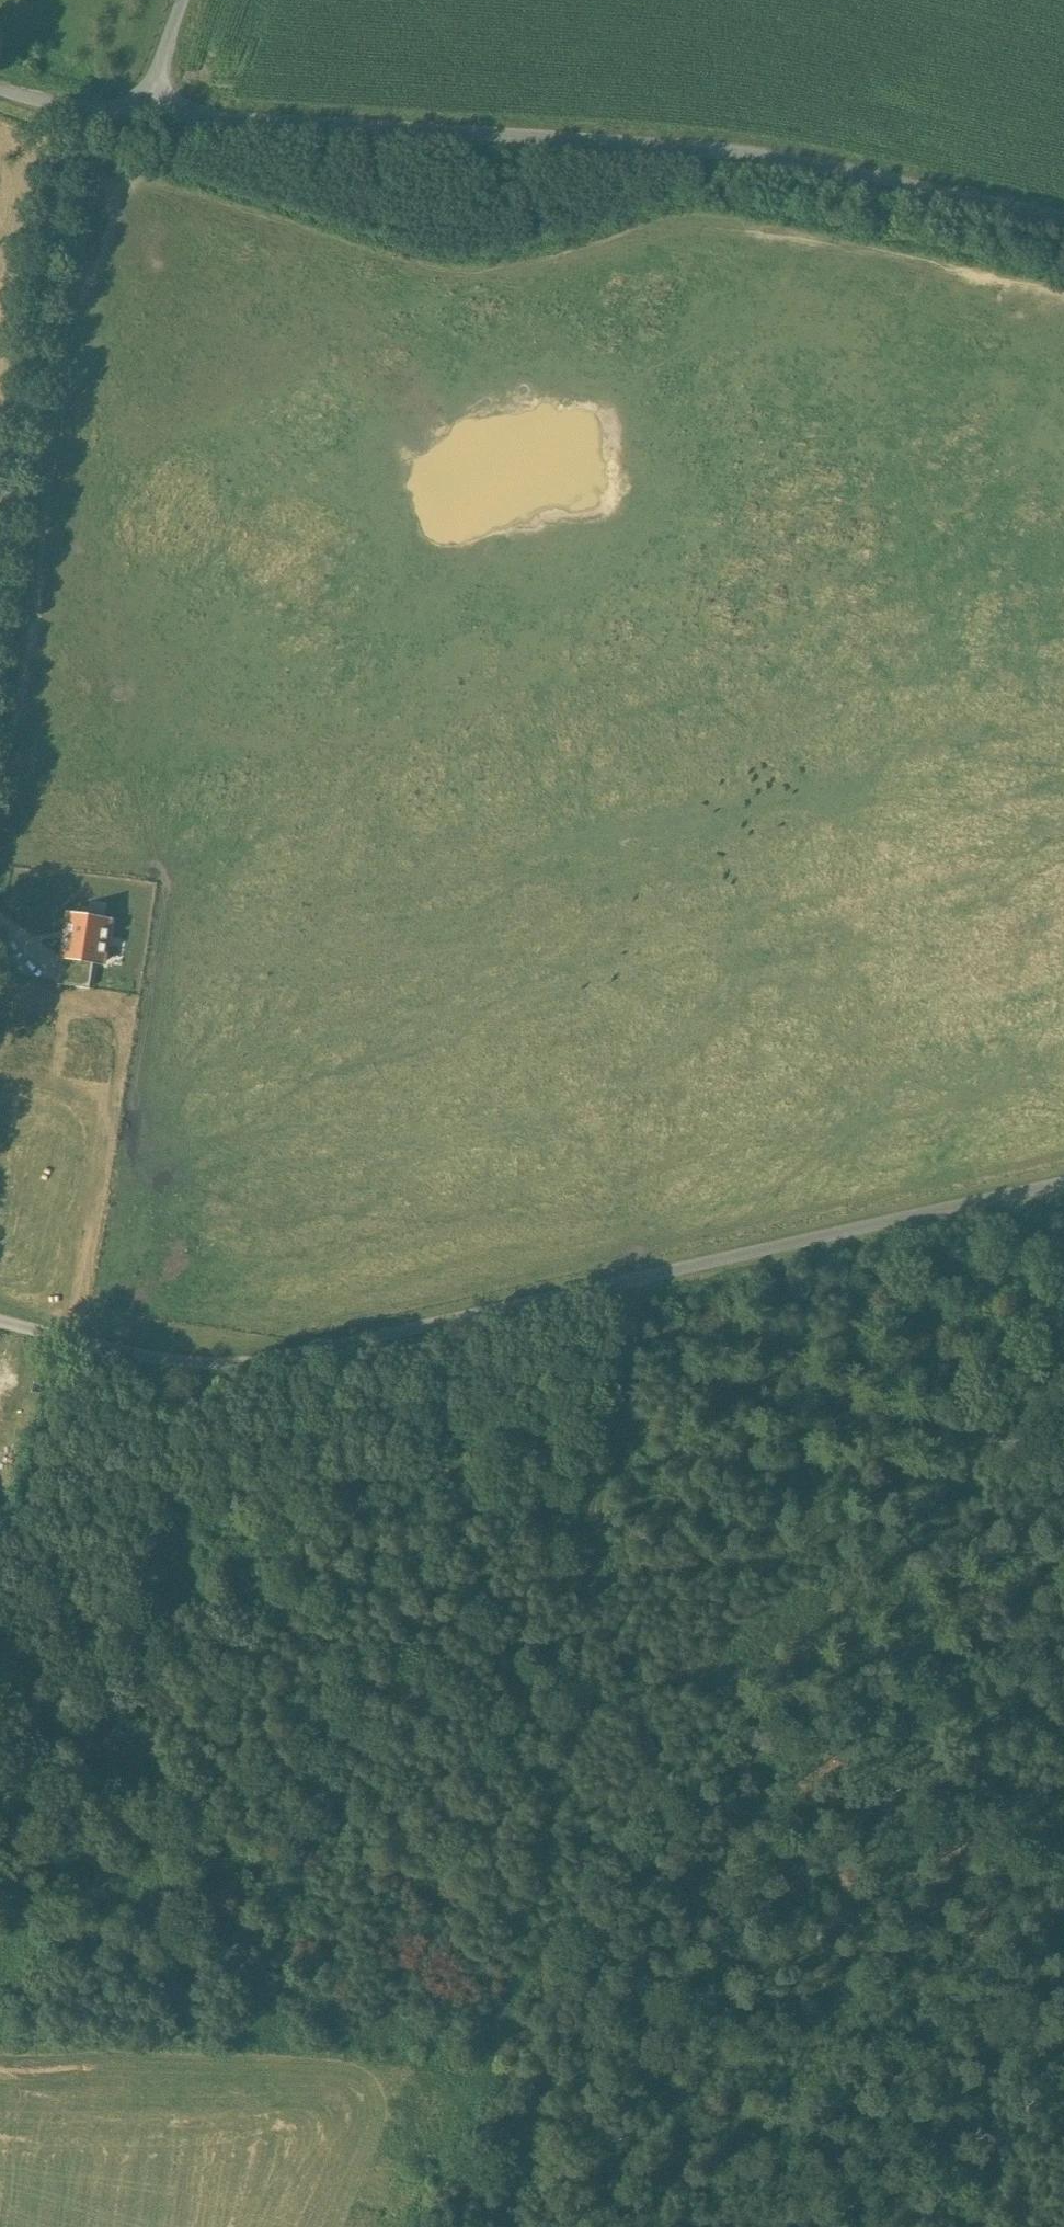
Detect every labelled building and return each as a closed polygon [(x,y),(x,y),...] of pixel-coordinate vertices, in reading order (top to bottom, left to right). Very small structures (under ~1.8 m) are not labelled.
[(329,155),(316,154),(315,174),(328,175),(329,155)] [(15,933),(19,918),(0,913),(0,929),(15,933)] [(111,922),(69,915),(63,956),(94,961),(105,963),(111,922)] [(94,961),(63,956),(59,983),(89,988),(94,961)]
